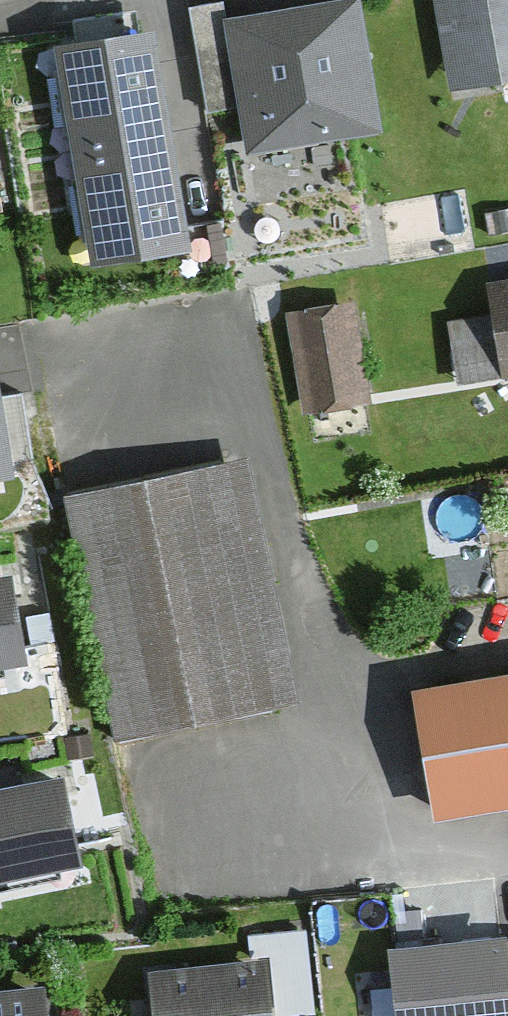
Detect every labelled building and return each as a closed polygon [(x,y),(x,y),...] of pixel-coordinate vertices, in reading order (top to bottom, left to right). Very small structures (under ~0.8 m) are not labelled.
[(200,32),(232,30),(230,0),(198,0),(200,32)] [(231,9),(254,138),(376,116),(356,0),(283,0),(231,9)] [(455,73),(507,63),(507,0),(441,0),(455,73)] [(149,18),(59,32),(95,244),(185,229),(149,18)] [(295,293),(301,394),(369,390),(363,289),(295,293)] [(76,491),(119,713),(282,682),(239,459),(76,491)] [(0,564),(0,647),(22,643),(7,563),(0,564)] [(425,679),(448,816),(507,807),(507,665),(425,679)] [(59,765),(0,777),(0,862),(77,845),(59,765)] [(395,943),(404,1015),(507,1015),(507,992),(501,930),(395,943)] [(157,968),(162,1015),(268,1015),(261,957),(157,968)] [(0,986),(0,1015),(43,1015),(40,981),(0,986)]
